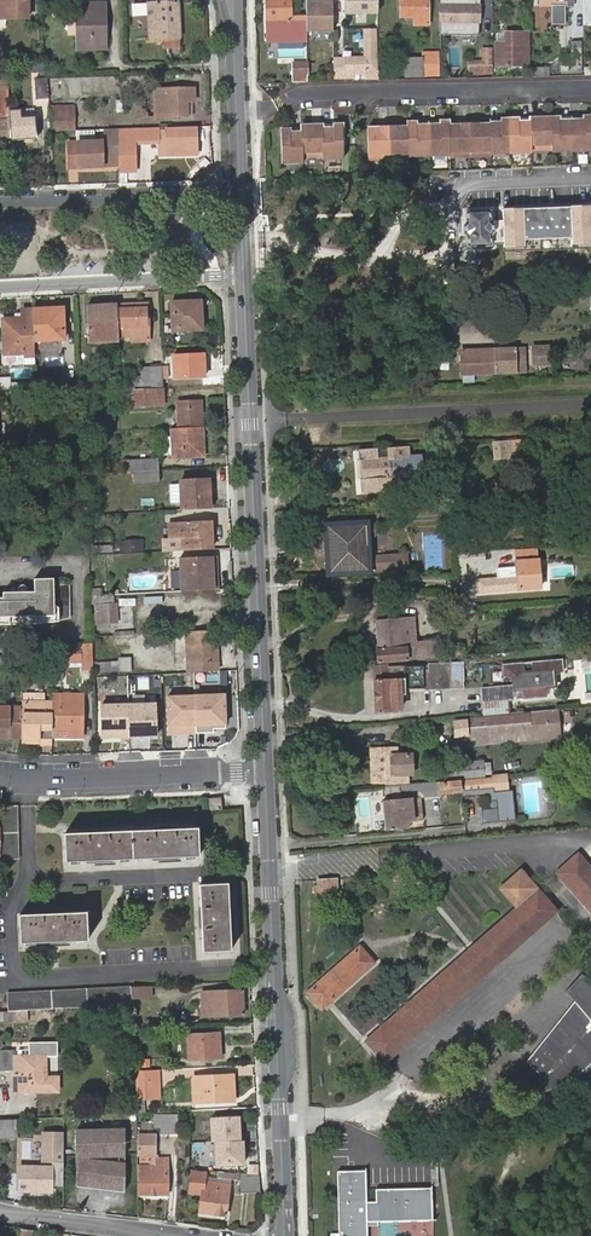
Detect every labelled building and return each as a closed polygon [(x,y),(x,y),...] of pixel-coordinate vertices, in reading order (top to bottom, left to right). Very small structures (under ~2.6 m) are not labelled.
[(29,14),(28,0),(0,0),(0,16),(29,14)] [(266,42),(305,42),(305,32),(305,17),(290,17),(289,0),(266,0),(266,42)] [(342,16),(376,15),(376,0),(342,0),(342,16)] [(401,24),(428,24),(428,0),(401,0),(401,24)] [(439,20),(465,21),(466,28),(478,29),(478,0),(439,0),(439,20)] [(581,26),(590,26),(590,0),(581,0),(581,26)] [(305,17),(305,32),(329,33),(330,2),(305,1),(305,17)] [(77,2),(77,12),(82,12),(82,35),(77,35),(76,48),(105,47),(105,2),(77,2)] [(161,38),(178,38),(178,2),(146,3),(147,39),(161,38)] [(549,27),(550,11),(536,11),(536,27),(549,27)] [(332,62),(332,74),(364,74),(364,69),(374,70),(374,31),(364,31),(364,57),(351,57),(351,62),(345,62),(332,62)] [(466,65),(466,74),(489,74),(489,34),(481,34),(481,65),(466,65)] [(178,47),(178,38),(161,38),(162,47),(178,47)] [(494,52),(494,68),(526,68),(525,52),(518,52),(518,48),(506,47),(505,52),(494,52)] [(278,48),(278,55),(303,56),(303,49),(278,48)] [(428,54),(428,76),(437,76),(437,54),(428,54)] [(44,68),(44,60),(30,61),(30,69),(44,68)] [(290,81),(306,81),(306,62),(290,62),(290,81)] [(561,63),(562,74),(581,74),(581,63),(561,63)] [(534,67),(534,75),(551,75),(551,67),(534,67)] [(52,96),(52,76),(40,76),(41,97),(52,96)] [(0,82),(0,135),(14,135),(14,114),(14,106),(14,82),(0,82)] [(154,88),(155,115),(186,115),(185,100),(194,100),(194,87),(154,88)] [(14,135),(18,135),(41,135),(40,114),(26,113),(26,106),(14,106),(14,114),(14,135)] [(53,109),(53,128),(68,128),(68,109),(53,109)] [(571,122),(572,153),(590,153),(590,123),(590,118),(582,118),(583,122),(571,122)] [(529,120),(530,123),(531,152),(552,151),(550,119),(529,120)] [(559,119),(550,119),(552,151),(551,154),(572,153),(571,122),(559,122),(559,119)] [(489,125),(490,126),(490,156),(510,155),(509,121),(500,121),(501,124),(489,125)] [(518,121),(509,121),(510,155),(531,154),(531,152),(530,123),(518,124),(518,121)] [(438,126),(427,127),(428,158),(449,157),(448,127),(447,123),(438,123),(438,126)] [(406,124),(406,129),(407,158),(428,158),(427,127),(415,127),(415,124),(406,124)] [(332,130),(321,130),(322,159),(322,161),(342,160),(341,126),(332,126),(332,130)] [(490,126),(468,127),(470,158),(490,158),(490,156),(490,126)] [(321,127),(299,128),(299,131),(299,134),(300,159),(322,159),(321,130),(321,127)] [(468,127),(448,127),(449,157),(449,159),(470,158),(468,127)] [(95,128),(78,128),(78,140),(96,139),(95,128)] [(120,128),(109,128),(109,140),(110,154),(121,154),(120,128)] [(161,129),(120,129),(121,165),(121,170),(138,170),(136,139),(160,139),(161,153),(197,153),(197,129),(169,129),(161,129)] [(386,129),(366,130),(367,162),(387,161),(386,129)] [(406,129),(386,129),(387,161),(408,160),(407,158),(406,129)] [(279,131),(280,166),(300,165),(300,159),(299,134),(287,134),(287,131),(279,131)] [(71,140),(71,166),(105,165),(105,139),(96,139),(78,140),(71,140)] [(121,154),(105,154),(105,165),(121,165),(121,154)] [(464,227),(464,237),(468,239),(468,249),(491,248),(491,238),(495,235),(494,226),(490,223),(489,213),(467,214),(467,224),(464,227)] [(492,280),(492,284),(487,284),(487,289),(512,287),(512,279),(492,280)] [(170,303),(172,330),(201,329),(199,301),(170,303)] [(145,303),(116,305),(118,336),(147,335),(145,303)] [(118,336),(116,305),(86,306),(89,343),(118,341),(118,336)] [(61,308),(32,310),(34,342),(64,339),(61,308)] [(34,342),(32,310),(22,311),(22,320),(2,321),(4,355),(24,354),(24,358),(35,357),(34,342)] [(535,347),(536,362),(554,361),(552,346),(535,347)] [(520,348),(467,351),(468,373),(480,372),(530,370),(529,352),(520,353),(520,348)] [(173,356),(174,379),(203,378),(201,354),(173,356)] [(163,389),(162,369),(151,370),(152,389),(163,389)] [(23,382),(12,383),(13,393),(24,392),(23,382)] [(164,404),(163,389),(152,389),(144,390),(145,406),(164,404)] [(177,404),(178,429),(202,428),(200,403),(177,404)] [(178,429),(172,429),(174,458),(203,456),(202,428),(178,429)] [(493,444),(494,460),(512,459),(511,443),(493,444)] [(407,450),(358,453),(358,461),(363,461),(364,480),(360,480),(361,494),(403,492),(403,478),(412,477),(422,476),(421,458),(407,458),(407,450)] [(528,493),(545,492),(543,457),(526,457),(528,493)] [(133,459),(133,472),(158,471),(157,458),(133,459)] [(124,460),(125,473),(133,472),(133,459),(124,460)] [(158,483),(158,471),(133,472),(134,485),(158,483)] [(179,482),(181,511),(209,509),(207,480),(179,482)] [(182,553),(213,551),(211,539),(207,539),(207,532),(211,532),(210,522),(169,525),(170,542),(181,541),(182,553)] [(375,540),(374,526),(365,526),(327,528),(329,574),(402,570),(401,556),(367,557),(366,540),(375,540)] [(534,550),(518,551),(518,560),(535,559),(534,550)] [(458,558),(459,576),(466,575),(465,557),(458,558)] [(215,558),(179,561),(181,594),(213,592),(213,578),(216,578),(215,558)] [(497,580),(477,582),(478,593),(532,589),(530,562),(517,563),(518,569),(496,571),(497,580)] [(38,619),(39,626),(39,629),(59,629),(58,624),(64,624),(75,621),(73,586),(58,586),(57,580),(38,581),(37,603),(0,605),(0,620),(38,619)] [(183,608),(218,609),(218,596),(183,595),(183,608)] [(100,607),(101,627),(115,626),(114,607),(100,607)] [(9,629),(23,628),(39,626),(38,619),(0,620),(0,629),(9,629)] [(401,646),(399,619),(374,621),(377,661),(435,655),(434,643),(401,646)] [(405,619),(399,619),(401,646),(434,643),(434,637),(407,639),(405,619)] [(216,664),(215,633),(185,635),(186,666),(216,664)] [(81,651),(65,649),(64,659),(83,661),(83,664),(93,665),(95,642),(82,640),(81,651)] [(558,670),(558,659),(498,665),(499,676),(509,675),(516,674),(516,676),(514,678),(514,679),(514,681),(514,682),(515,683),(516,684),(517,688),(520,688),(521,698),(541,696),(541,686),(549,685),(549,671),(558,670)] [(460,688),(459,662),(427,663),(427,664),(387,666),(387,663),(373,665),(374,713),(398,711),(397,694),(403,694),(402,689),(422,689),(460,688)] [(216,664),(186,666),(187,674),(217,672),(216,664)] [(101,667),(102,679),(107,678),(107,676),(126,674),(125,665),(101,667)] [(510,689),(517,688),(516,684),(515,683),(514,682),(514,681),(514,679),(514,678),(516,676),(516,674),(509,675),(510,689)] [(477,688),(478,702),(479,702),(504,700),(508,699),(507,686),(477,688)] [(57,726),(57,729),(74,729),(74,735),(86,735),(85,693),(56,694),(56,700),(57,726)] [(228,695),(166,695),(167,735),(196,735),(196,726),(228,726),(228,695)] [(43,727),(57,726),(56,700),(25,701),(25,706),(26,738),(26,739),(43,739),(43,727)] [(479,702),(480,714),(505,712),(504,700),(479,702)] [(159,702),(100,705),(102,738),(132,736),(132,740),(161,738),(159,702)] [(26,738),(25,706),(0,707),(0,736),(13,736),(13,738),(26,738)] [(452,723),(454,748),(530,740),(558,738),(555,709),(527,711),(527,715),(452,723)] [(391,747),(375,748),(375,756),(377,756),(377,775),(375,776),(376,784),(392,783),(392,775),(409,773),(409,755),(391,755),(391,747)] [(375,756),(375,748),(369,748),(369,784),(376,784),(375,776),(377,775),(377,756),(375,756)] [(483,761),(446,764),(447,779),(484,775),(483,761)] [(508,789),(507,774),(491,775),(491,778),(492,787),(495,787),(495,791),(508,789)] [(459,781),(460,790),(492,787),(491,778),(459,781)] [(459,781),(439,782),(440,791),(460,790),(459,781)] [(438,782),(386,786),(387,800),(382,801),(385,829),(406,827),(405,819),(422,818),(421,806),(411,807),(411,799),(440,797),(440,791),(439,782),(438,782)] [(492,787),(460,790),(461,796),(488,794),(489,801),(496,801),(498,822),(516,821),(513,789),(508,789),(495,791),(495,787),(492,787)] [(221,809),(220,798),(208,798),(209,810),(221,809)] [(13,805),(5,805),(5,818),(7,858),(15,858),(13,805)] [(61,834),(63,862),(195,855),(194,827),(61,834)] [(556,875),(590,913),(590,870),(578,856),(556,875)] [(328,897),(327,879),(317,880),(317,884),(311,885),(312,891),(318,891),(318,898),(328,897)] [(338,896),(337,879),(327,879),(328,897),(338,896)] [(199,884),(203,953),(231,950),(226,883),(199,884)] [(540,891),(364,1040),(382,1062),(558,912),(540,891)] [(18,915),(19,943),(87,941),(86,913),(18,915)] [(359,948),(334,970),(348,987),(373,964),(359,948)] [(348,987),(334,970),(308,994),(322,1010),(348,987)] [(525,1061),(539,1076),(543,1071),(548,1076),(544,1080),(530,1096),(549,1090),(562,1084),(578,1074),(590,1063),(590,981),(582,974),(564,990),(573,1001),(525,1061)] [(7,1011),(48,1009),(131,1004),(131,987),(7,994),(7,1011)] [(200,992),(202,1016),(242,1014),(240,991),(200,992)] [(186,1036),(188,1061),(219,1059),(218,1034),(186,1036)] [(25,1041),(26,1054),(10,1054),(10,1049),(0,1049),(0,1068),(11,1068),(12,1090),(55,1089),(55,1075),(42,1076),(42,1055),(55,1055),(54,1040),(25,1041)] [(152,1071),(133,1071),(134,1100),(142,1100),(143,1081),(151,1081),(152,1071)] [(543,1071),(539,1076),(544,1080),(548,1076),(543,1071)] [(229,1091),(232,1091),(231,1077),(193,1078),(194,1103),(229,1101),(229,1091)] [(152,1116),(152,1128),(158,1128),(159,1135),(176,1135),(177,1116),(152,1116)] [(15,1118),(0,1118),(0,1138),(16,1137),(15,1118)] [(214,1126),(215,1156),(245,1155),(244,1132),(237,1133),(236,1126),(214,1126)] [(123,1128),(75,1130),(75,1155),(123,1153),(123,1128)] [(135,1135),(135,1157),(139,1157),(139,1162),(146,1162),(146,1167),(138,1167),(139,1196),(166,1195),(165,1160),(154,1160),(152,1136),(135,1135)] [(123,1163),(75,1158),(75,1182),(124,1188),(123,1163)] [(20,1166),(20,1190),(51,1191),(52,1166),(20,1166)] [(337,1170),(338,1235),(362,1235),(367,1235),(367,1225),(366,1218),(375,1218),(375,1221),(376,1221),(432,1220),(431,1188),(375,1188),(375,1201),(366,1201),(366,1170),(337,1170)] [(200,1194),(198,1214),(225,1217),(228,1186),(203,1184),(205,1174),(191,1173),(189,1193),(200,1194)] [(260,1189),(259,1178),(245,1177),(244,1187),(260,1189)] [(75,1182),(76,1186),(124,1191),(124,1188),(75,1182)] [(20,1228),(20,1235),(32,1235),(32,1229),(20,1228)]
